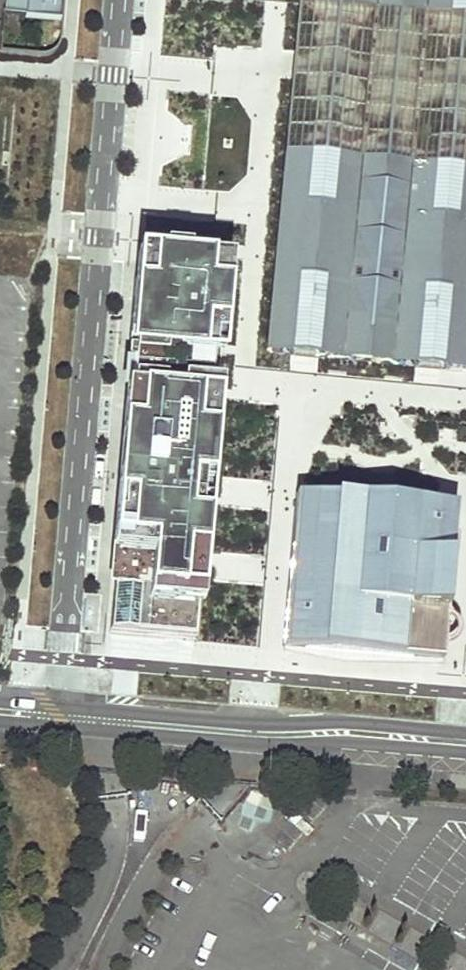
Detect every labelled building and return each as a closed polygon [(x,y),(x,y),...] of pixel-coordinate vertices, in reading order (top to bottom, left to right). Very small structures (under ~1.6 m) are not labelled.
[(4,12),(26,14),(27,0),(5,0),(4,12)] [(26,14),(25,16),(62,19),(63,0),(27,0),(26,14)] [(298,7),(293,63),(286,135),(266,352),(465,371),(465,0),(298,0),(298,7)] [(185,265),(143,261),(139,299),(150,300),(149,307),(139,306),(139,307),(176,310),(174,334),(137,331),(135,352),(137,352),(131,420),(153,421),(152,425),(131,423),(129,442),(156,445),(155,460),(128,457),(128,459),(161,461),(160,474),(144,473),(144,467),(143,467),(142,489),(125,488),(125,489),(141,491),(140,507),(151,508),(151,499),(169,500),(168,516),(123,513),(123,514),(149,516),(148,527),(138,526),(136,545),(120,544),(115,601),(113,634),(124,635),(138,636),(140,610),(197,615),(219,359),(214,359),(219,294),(224,295),(224,292),(217,291),(213,284),(209,279),(208,278),(204,274),(199,271),(195,268),(191,266),(185,265)] [(217,291),(224,292),(226,268),(185,265),(191,266),(195,268),(199,271),(204,274),(208,278),(209,279),(213,284),(217,291)] [(219,359),(224,295),(219,294),(214,359),(219,359)] [(156,445),(129,442),(128,457),(155,460),(156,445)] [(161,461),(128,459),(125,488),(142,489),(143,467),(144,467),(144,473),(160,474),(161,461)] [(141,491),(125,489),(123,513),(168,516),(169,500),(151,499),(151,508),(140,507),(141,491)] [(298,495),(296,495),(295,498),(282,653),(282,655),(284,656),(444,669),(446,669),(446,666),(457,512),(458,509),(455,509),(298,495)] [(149,516),(123,514),(120,544),(136,545),(138,526),(148,527),(149,516)] [(140,610),(138,636),(194,641),(197,615),(140,610)]
